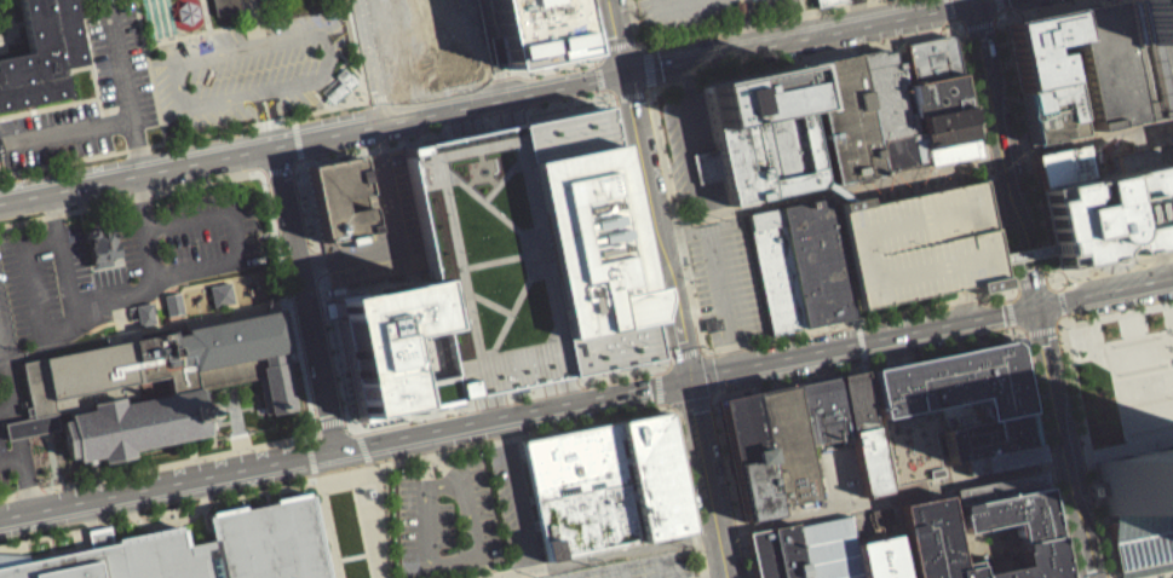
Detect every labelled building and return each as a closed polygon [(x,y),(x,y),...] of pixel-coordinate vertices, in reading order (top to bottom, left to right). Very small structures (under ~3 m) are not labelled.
[(67,96),(62,68),(84,63),(71,0),(18,0),(28,50),(0,56),(0,109),(67,96)] [(217,15),(238,10),(237,0),(214,0),(217,15)] [(470,88),(455,0),(410,0),(425,95),(470,88)] [(505,69),(490,0),(576,0),(586,52),(505,69)] [(743,0),(736,1),(738,12),(746,11),(743,0)] [(814,14),(895,0),(812,0),(814,14)] [(1151,1),(1128,5),(1121,6),(1117,7),(1112,8),(1108,8),(1070,16),(1076,48),(1093,140),(1172,125),(1172,0),(1155,0),(1151,1)] [(1070,16),(1004,33),(1018,100),(1022,98),(1062,91),(1056,62),(1042,63),(1041,56),(1076,48),(1070,16)] [(912,82),(904,45),(945,35),(949,35),(951,36),(954,39),(955,44),(961,73),(912,82)] [(904,80),(901,62),(895,63),(892,50),(881,52),(878,48),(858,51),(884,169),(921,158),(916,133),(909,135),(897,81),(904,80)] [(858,51),(884,169),(834,180),(809,62),(858,51)] [(729,204),(821,186),(824,181),(801,62),(702,82),(729,204)] [(344,67),(350,74),(351,73),(357,79),(332,102),(324,94),(326,94),(323,91),(338,77),(335,75),(344,67)] [(961,73),(967,105),(918,115),(913,115),(907,83),(912,82),(961,73)] [(333,85),(339,91),(324,105),(331,113),(356,91),(342,76),(333,85)] [(1062,91),(1065,89),(1076,144),(1029,154),(1023,129),(1022,128),(1019,126),(1019,120),(1019,114),(1018,100),(1022,98),(1062,91)] [(921,132),(918,115),(967,105),(971,121),(921,132)] [(401,154),(511,131),(600,112),(610,156),(642,310),(646,334),(652,365),(563,383),(452,406),(447,383),(436,330),(425,277),(401,154)] [(925,149),(921,132),(971,121),(971,125),(973,135),(974,138),(925,149)] [(977,154),(974,138),(925,149),(928,164),(977,154)] [(1036,197),(1035,193),(1033,180),(1033,177),(1029,163),(1080,152),(1087,187),(1036,197)] [(303,169),(318,247),(370,236),(366,210),(362,196),(355,158),(303,169)] [(1087,187),(1172,169),(1172,253),(1131,262),(1127,264),(1126,266),(1122,270),(1117,271),(1114,272),(1110,272),(1105,271),(1103,270),(1100,268),(1053,278),(1050,261),(1047,249),(1036,197),(1087,187)] [(833,210),(861,204),(862,213),(978,187),(994,261),(996,272),(1001,294),(972,300),(971,291),(856,316),(833,210)] [(778,207),(827,196),(851,317),(804,326),(778,207)] [(778,207),(746,213),(771,334),(804,326),(778,207)] [(91,277),(108,274),(107,267),(117,265),(111,234),(84,239),(91,277)] [(996,272),(1050,261),(1047,249),(994,261),(996,272)] [(447,383),(452,406),(415,414),(358,424),(333,295),(425,277),(436,330),(399,337),(410,391),(447,383)] [(208,295),(212,316),(233,311),(228,291),(208,295)] [(162,304),(166,325),(182,322),(178,302),(162,304)] [(258,376),(266,412),(270,411),(270,414),(294,409),(293,405),(298,404),(286,349),(288,349),(280,308),(184,328),(185,333),(174,335),(173,330),(22,362),(33,417),(36,433),(61,427),(67,457),(75,455),(76,461),(102,456),(103,462),(132,456),(131,450),(207,433),(205,418),(209,417),(206,401),(202,403),(199,389),(258,376)] [(1169,456),(1168,453),(1157,333),(1165,332),(1160,329),(1167,310),(1152,317),(1154,340),(1145,341),(1144,331),(1138,318),(1124,319),(1126,330),(1118,331),(1119,340),(1122,346),(1114,349),(1109,350),(1119,461),(1169,456)] [(134,314),(136,329),(153,326),(150,311),(134,314)] [(892,492),(878,426),(868,377),(1004,349),(1005,349),(1006,348),(1007,346),(1008,345),(1010,345),(1012,345),(1013,345),(1014,347),(1016,347),(1016,349),(1016,351),(1013,354),(1027,418),(983,428),(938,438),(930,439),(938,475),(939,482),(926,486),(892,492)] [(859,377),(862,386),(866,408),(885,499),(859,504),(849,450),(835,382),(859,377)] [(803,467),(815,464),(813,456),(816,456),(816,451),(836,446),(838,452),(849,450),(835,382),(787,392),(803,467)] [(771,514),(810,505),(806,487),(803,467),(787,392),(747,400),(771,514)] [(772,522),(771,514),(747,400),(713,408),(738,530),(755,526),(772,522)] [(521,440),(531,438),(666,411),(690,532),(545,561),(521,440)] [(938,438),(944,470),(960,467),(1034,451),(1027,418),(983,428),(938,438)] [(1096,461),(1120,577),(1145,577),(1172,572),(1172,445),(1096,461)] [(964,484),(1037,468),(1034,451),(960,467),(964,484)] [(953,513),(950,497),(1039,479),(1042,495),(953,513)] [(1052,543),(1042,495),(953,513),(959,539),(1012,528),(1016,550),(1052,543)] [(309,502),(305,503),(304,499),(270,507),(271,510),(240,516),(240,513),(206,520),(207,524),(203,525),(208,547),(183,553),(179,536),(177,537),(176,533),(109,547),(107,533),(96,536),(84,538),(88,556),(25,568),(23,562),(0,561),(0,577),(324,577),(309,502)] [(909,577),(959,577),(958,571),(951,542),(943,503),(896,513),(909,577)] [(851,551),(856,577),(800,577),(790,534),(845,522),(851,551)] [(790,534),(800,577),(750,577),(742,541),(763,536),(789,530),(790,534)] [(893,543),(901,577),(856,577),(851,551),(878,545),(893,543)] [(1052,543),(1016,550),(1020,573),(996,577),(1059,577),(1052,543)] [(973,568),(976,577),(959,577),(958,571),(973,568)]
